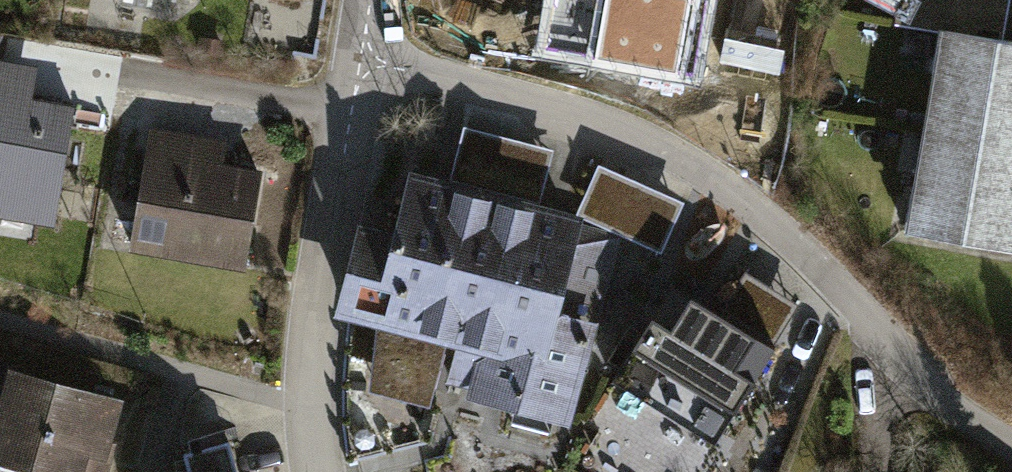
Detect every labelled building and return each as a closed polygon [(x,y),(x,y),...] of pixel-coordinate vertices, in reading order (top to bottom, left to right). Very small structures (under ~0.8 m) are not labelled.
[(899,19),(895,18),(894,24),(954,35),(1001,42),(1002,38),(1009,0),(902,0),(899,19)] [(954,35),(948,71),(940,69),(939,73),(942,74),(923,188),(919,187),(918,191),(927,193),(921,233),(1011,248),(1011,40),(1002,38),(1001,42),(954,35)] [(0,60),(0,209),(54,219),(74,107),(30,99),(35,67),(0,60)] [(550,148),(462,125),(449,176),(537,198),(550,148)] [(224,144),(149,131),(130,243),(244,262),(259,175),(219,168),(224,144)] [(679,200),(595,163),(573,212),(657,250),(679,200)] [(437,188),(417,183),(402,241),(394,239),(393,243),(366,237),(349,307),(377,314),(369,390),(429,406),(447,334),(467,338),(459,373),(486,381),(485,386),(557,406),(575,340),(585,342),(615,236),(549,218),(437,188)] [(718,311),(772,345),(798,303),(745,270),(718,311)] [(718,311),(672,283),(612,378),(715,443),(775,347),(772,345),(718,311)] [(0,366),(0,456),(57,471),(76,471),(78,467),(101,471),(102,471),(109,444),(103,443),(113,403),(14,374),(15,370),(0,366)] [(228,441),(184,452),(189,471),(236,471),(228,441)]
